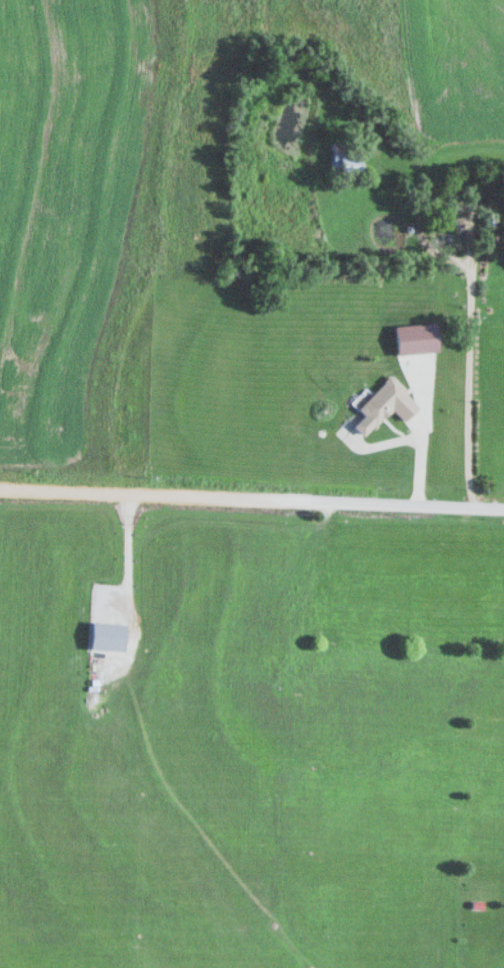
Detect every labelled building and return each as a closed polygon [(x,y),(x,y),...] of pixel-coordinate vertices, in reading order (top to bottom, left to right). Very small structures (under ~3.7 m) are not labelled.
[(356,176),(356,149),(329,149),(329,176),(356,176)] [(391,409),(402,421),(418,406),(389,376),(355,408),(363,416),(353,426),(362,436),(391,409)]
